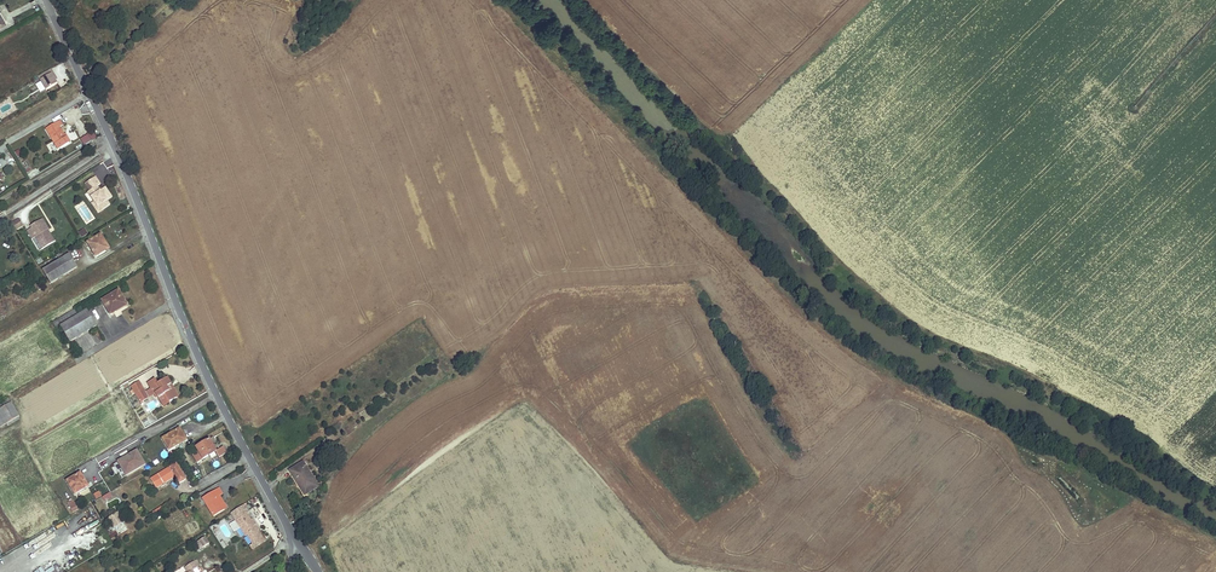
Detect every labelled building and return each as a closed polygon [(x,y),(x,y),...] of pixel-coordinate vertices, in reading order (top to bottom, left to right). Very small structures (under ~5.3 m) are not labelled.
[(46,91),(58,84),(56,80),(54,78),(56,77),(51,69),(38,77),(46,91)] [(60,127),(63,125),(60,121),(46,129),(58,150),(69,143),(64,135),(60,127)] [(88,134),(92,140),(97,138),(93,131),(88,134)] [(80,139),(84,145),(92,141),(88,134),(80,139)] [(107,200),(100,191),(97,186),(101,184),(96,176),(85,184),(90,191),(87,193),(94,202),(97,207),(101,205),(104,209),(110,205),(107,200)] [(107,200),(112,197),(105,187),(100,191),(107,200)] [(80,201),(75,208),(80,212),(85,204),(80,201)] [(104,209),(101,205),(97,207),(94,202),(91,204),(98,213),(104,209)] [(19,219),(12,223),(17,230),(23,226),(19,219)] [(31,226),(32,228),(27,231),(32,239),(36,237),(43,249),(53,243),(46,231),(48,230),(49,229),(42,219),(31,226)] [(88,234),(85,228),(78,232),(81,238),(88,234)] [(53,243),(55,242),(48,230),(46,231),(53,243)] [(102,242),(104,240),(101,235),(88,243),(96,257),(107,250),(102,242)] [(51,283),(78,267),(69,254),(42,270),(45,273),(51,283)] [(102,301),(110,315),(117,311),(116,309),(126,303),(119,291),(102,301)] [(55,326),(78,313),(76,308),(53,322),(55,326)] [(70,342),(96,326),(87,310),(61,326),(70,342)] [(148,383),(151,389),(154,394),(156,393),(164,407),(170,403),(169,402),(176,398),(171,390),(170,390),(168,386),(171,385),(167,378),(158,384),(155,379),(148,383)] [(142,401),(148,398),(145,392),(139,382),(131,386),(140,402),(142,401)] [(176,398),(178,397),(171,385),(168,386),(170,390),(171,390),(176,398)] [(151,389),(145,392),(148,398),(154,394),(151,389)] [(141,418),(125,392),(105,403),(121,429),(141,418)] [(161,405),(157,398),(143,405),(148,414),(161,405)] [(11,403),(9,399),(0,404),(0,410),(11,403)] [(11,403),(0,410),(0,414),(6,424),(19,417),(11,403)] [(185,440),(182,436),(183,435),(180,429),(179,429),(176,425),(169,429),(172,433),(163,439),(169,450),(179,444),(179,443),(185,440)] [(216,452),(216,451),(209,440),(196,447),(198,452),(192,455),(197,463),(208,456),(207,455),(215,450),(216,452)] [(216,451),(216,452),(219,457),(227,453),(223,447),(216,451)] [(143,466),(145,464),(137,450),(135,451),(143,466)] [(135,470),(143,466),(135,451),(118,461),(124,471),(133,466),(135,470)] [(301,484),(306,494),(318,487),(303,462),(290,470),(299,486),(301,484)] [(186,480),(176,464),(151,479),(156,487),(175,476),(180,483),(186,480)] [(124,471),(126,475),(135,470),(133,466),(124,471)] [(80,473),(67,481),(75,494),(88,486),(80,473)] [(217,498),(220,496),(223,494),(219,488),(202,498),(214,516),(224,510),(217,498)] [(105,501),(113,497),(110,493),(102,497),(105,501)] [(223,500),(220,496),(217,498),(224,510),(227,508),(225,504),(224,504),(222,501),(223,500)] [(244,505),(231,513),(245,536),(247,535),(252,544),(262,537),(258,531),(260,530),(252,519),(251,519),(250,520),(246,515),(248,514),(249,513),(244,505)] [(114,527),(124,522),(118,511),(108,517),(114,527)] [(71,529),(70,529),(30,553),(40,570),(36,571),(65,571),(96,553),(79,525),(71,529)] [(200,540),(204,547),(209,544),(205,537),(200,540)] [(252,544),(249,546),(252,550),(265,541),(262,537),(252,544)] [(196,560),(184,568),(187,571),(194,571),(192,570),(199,566),(196,560)]
